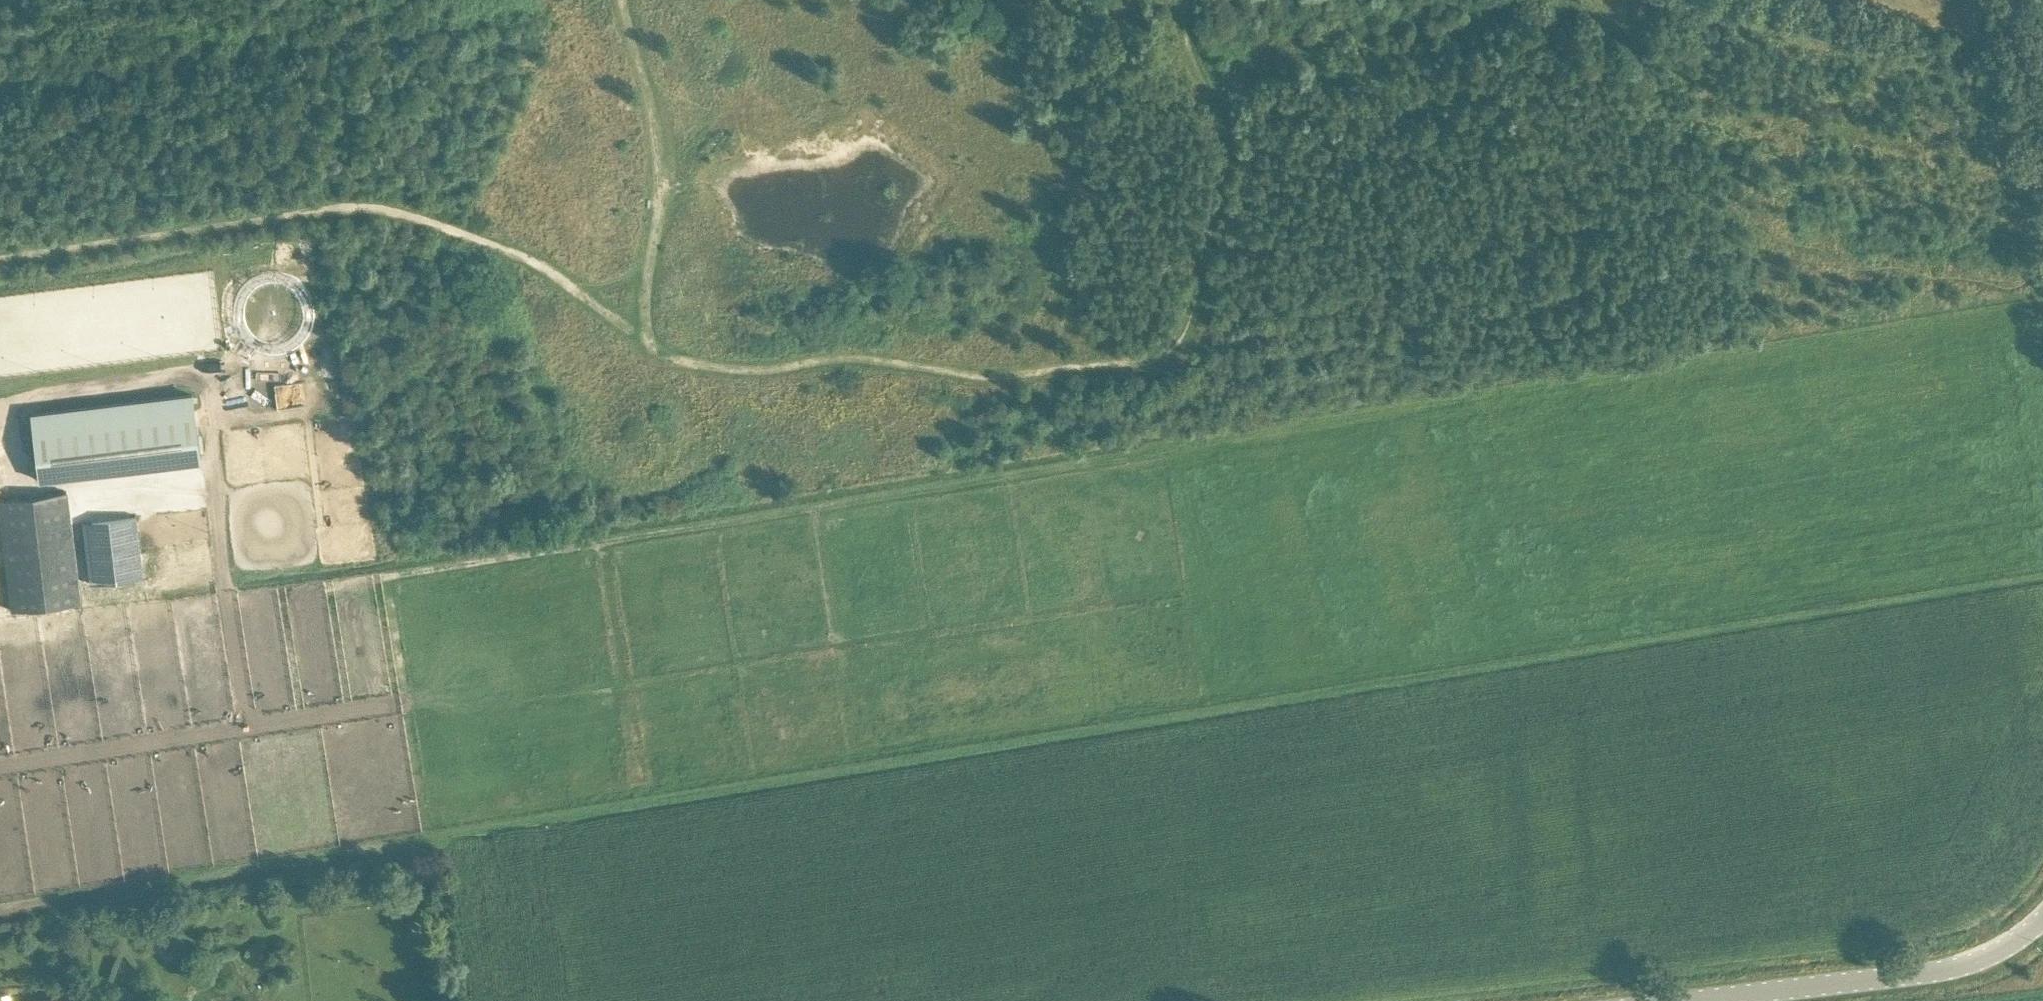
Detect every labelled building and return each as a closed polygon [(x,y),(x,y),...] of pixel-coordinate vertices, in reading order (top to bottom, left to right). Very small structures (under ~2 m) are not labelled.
[(40,480),(201,460),(193,394),(32,414),(40,480)] [(288,398),(221,406),(243,584),(309,576),(288,398)] [(204,488),(43,507),(55,607),(216,588),(204,488)]
